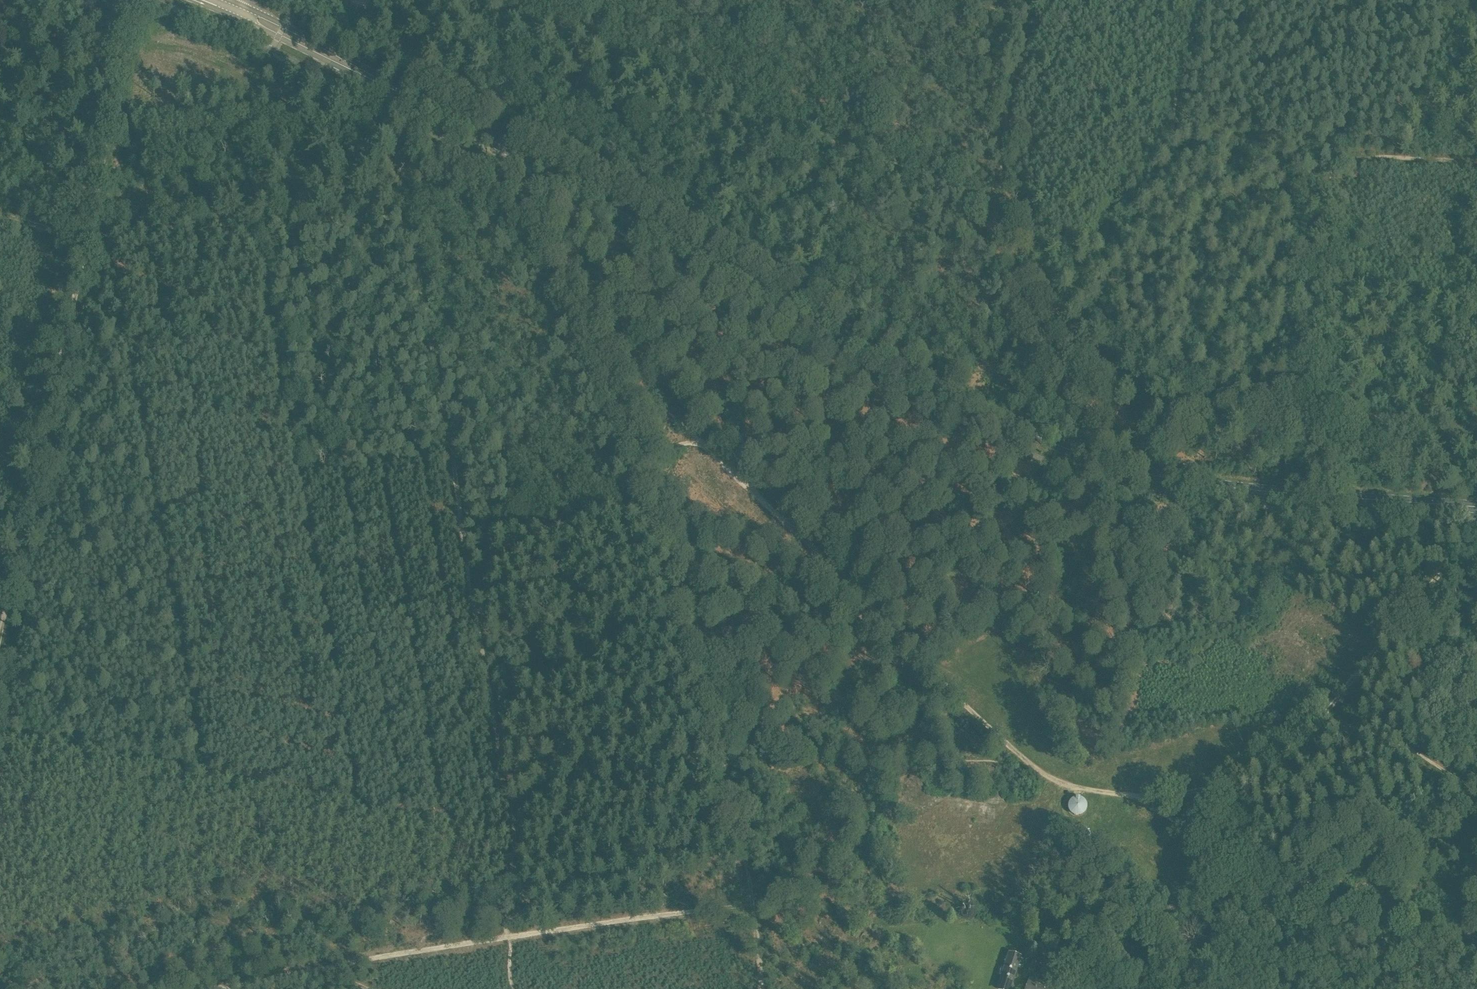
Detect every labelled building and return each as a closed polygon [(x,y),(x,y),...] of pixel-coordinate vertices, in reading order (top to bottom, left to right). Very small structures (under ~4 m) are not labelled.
[(1080,802),(1075,802),(1073,803),(1073,804),(1072,806),(1072,808),(1072,810),(1073,811),(1074,812),(1075,813),(1076,813),(1079,813),(1080,812),(1082,811),(1083,810),(1083,808),(1083,806),(1082,804),(1081,803),(1080,802)] [(1023,960),(1019,959),(1019,958),(1010,955),(1005,969),(1001,968),(999,975),(1003,976),(999,988),(1009,988),(1017,965),(1021,966),(1023,960)] [(1047,976),(1050,963),(1043,961),(1040,973),(1047,976)] [(1054,987),(1029,979),(1026,988),(1054,988),(1054,987)]
